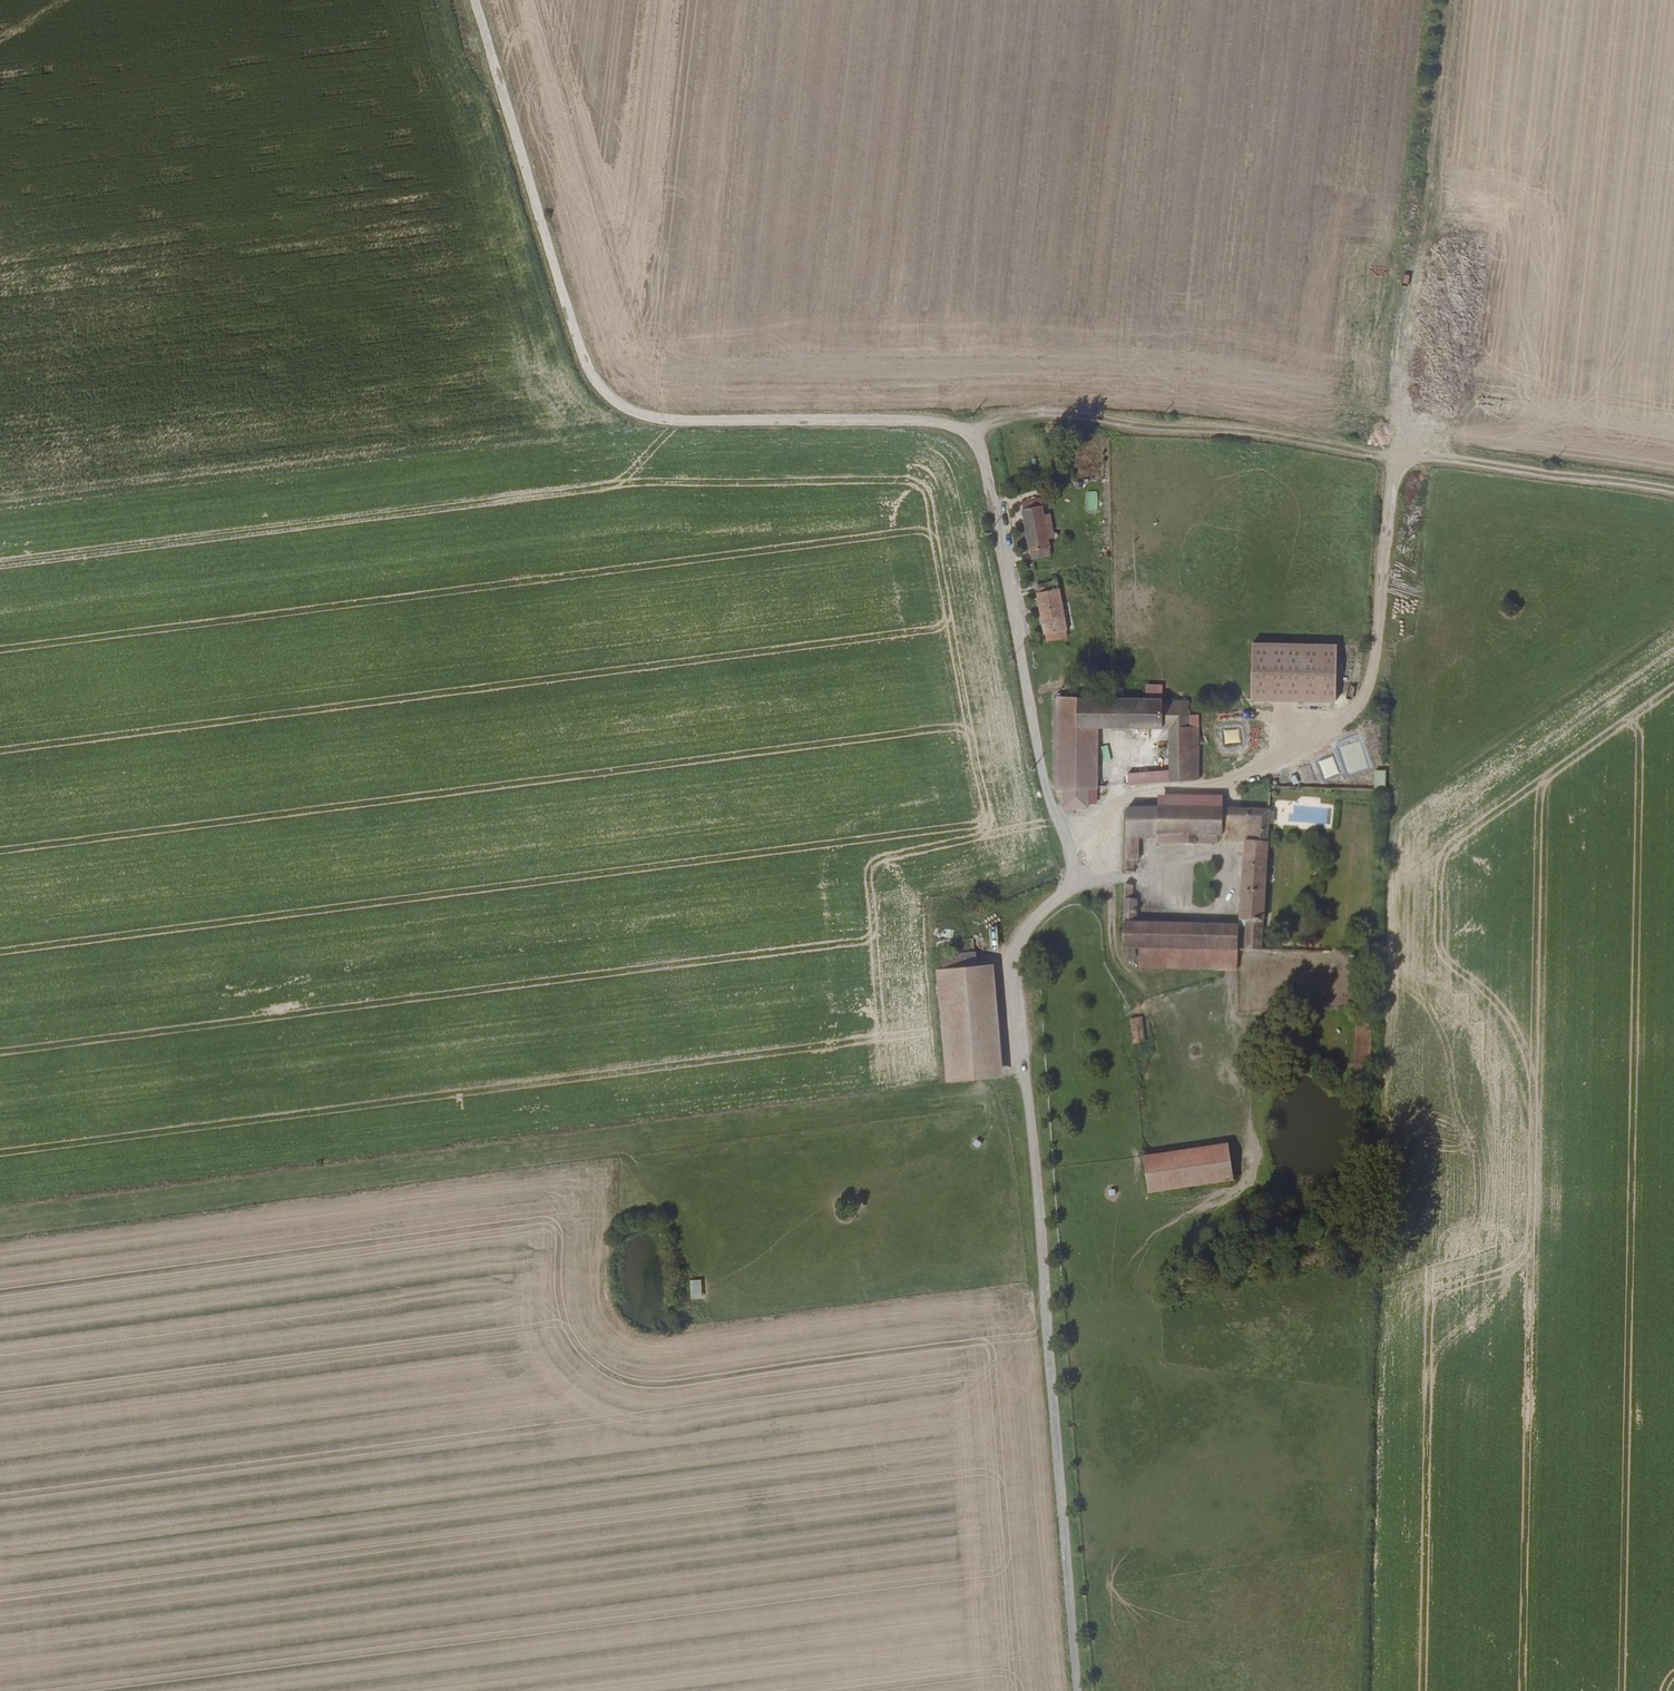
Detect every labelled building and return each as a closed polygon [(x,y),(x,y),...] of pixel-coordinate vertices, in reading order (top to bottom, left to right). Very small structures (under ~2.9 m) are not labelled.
[(1022,509),(1030,559),(1051,556),(1048,538),(1055,537),(1050,512),(1045,513),(1044,505),(1022,509)] [(1032,591),(1039,648),(1059,645),(1052,588),(1032,591)] [(1335,701),(1336,646),(1253,644),(1252,699),(1335,701)] [(1098,803),(1097,727),(1172,726),(1172,772),(1127,775),(1127,784),(1196,779),(1197,775),(1199,702),(1168,701),(1168,698),(1116,696),(1077,697),(1076,692),(1070,692),(1067,693),(1066,698),(1055,698),(1059,787),(1067,787),(1067,807),(1090,806),(1090,803),(1098,803)] [(1240,728),(1224,727),(1224,743),(1239,744),(1240,728)] [(1318,761),(1325,779),(1345,771),(1342,763),(1336,765),(1332,755),(1318,761)] [(1386,793),(1386,771),(1375,770),(1374,792),(1386,793)] [(1158,795),(1157,805),(1125,807),(1125,871),(1134,872),(1135,859),(1138,859),(1138,835),(1156,836),(1156,844),(1217,844),(1217,835),(1223,835),(1223,840),(1242,841),(1238,923),(1137,921),(1138,898),(1133,898),(1133,884),(1125,883),(1123,921),(1123,947),(1139,948),(1237,950),(1263,950),(1264,920),(1270,808),(1223,806),(1223,795),(1158,795)] [(1139,948),(1139,969),(1237,971),(1237,950),(1139,948)] [(928,950),(929,970),(939,970),(938,950),(928,950)] [(942,971),(949,1082),(1013,1076),(1004,966),(983,967),(982,957),(949,959),(949,970),(942,971)] [(1129,1018),(1132,1044),(1145,1042),(1142,1017),(1129,1018)] [(1141,1155),(1147,1194),(1233,1181),(1228,1143),(1144,1155),(1141,1155)] [(702,1298),(702,1279),(690,1279),(690,1298),(702,1298)]
